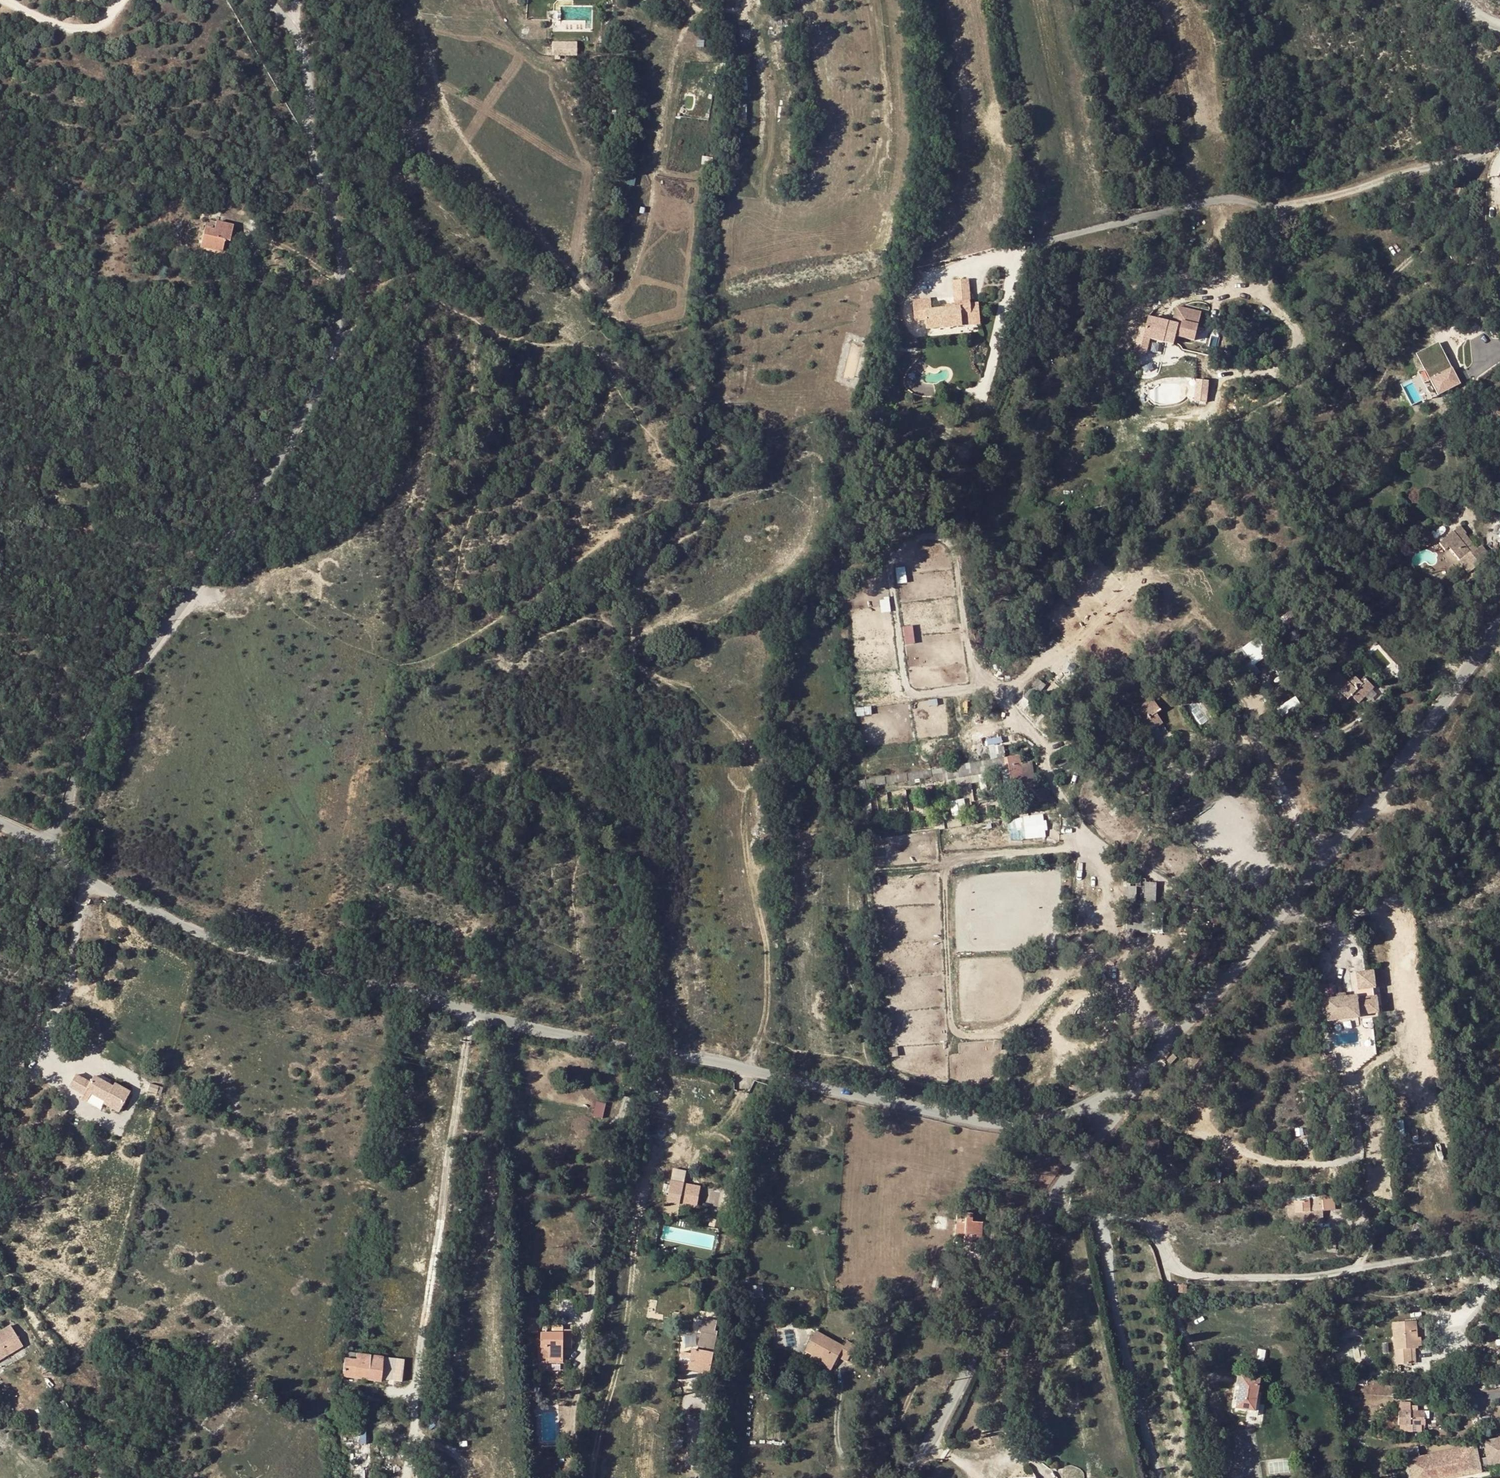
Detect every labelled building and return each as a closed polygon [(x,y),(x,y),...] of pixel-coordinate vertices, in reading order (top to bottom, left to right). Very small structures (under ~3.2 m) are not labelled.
[(594,30),(594,5),(553,6),(553,31),(594,30)] [(552,41),(552,55),(577,55),(577,41),(552,41)] [(206,242),(204,248),(226,253),(232,224),(216,221),(214,229),(205,226),(201,241),(206,242)] [(971,314),(970,304),(968,279),(953,281),(955,307),(931,309),(930,298),(913,299),(915,320),(924,319),(924,328),(960,325),(960,315),(971,314)] [(978,303),(970,304),(971,314),(960,315),(960,325),(980,324),(978,303)] [(1176,306),(1173,318),(1179,319),(1176,338),(1195,341),(1201,310),(1176,306)] [(1162,343),(1163,338),(1173,341),(1178,323),(1148,316),(1145,329),(1139,327),(1133,352),(1145,354),(1148,340),(1162,343)] [(1430,380),(1439,396),(1461,384),(1452,368),(1439,343),(1417,355),(1430,380)] [(1193,401),(1207,403),(1210,380),(1197,378),(1193,401)] [(1456,562),(1464,573),(1483,557),(1465,535),(1467,533),(1460,525),(1439,543),(1444,550),(1449,546),(1459,560),(1456,562)] [(903,626),(906,643),(916,642),(912,624),(903,626)] [(1249,665),(1265,658),(1257,639),(1241,645),(1249,665)] [(1367,691),(1371,686),(1366,681),(1362,684),(1360,681),(1354,676),(1348,682),(1344,679),(1336,688),(1348,699),(1352,696),(1359,703),(1369,692),(1367,691)] [(1017,703),(1022,707),(1036,691),(1031,687),(1017,703)] [(1138,718),(1141,723),(1138,726),(1143,732),(1151,726),(1154,729),(1162,723),(1155,713),(1160,710),(1150,696),(1132,709),(1138,718)] [(1296,698),(1277,709),(1282,718),(1301,706),(1296,698)] [(1111,712),(1111,715),(1119,715),(1119,704),(1111,704),(1103,711),(1111,712)] [(1143,732),(1145,735),(1154,729),(1151,726),(1143,732)] [(1005,757),(1003,745),(989,748),(991,760),(1005,757)] [(1082,745),(1069,752),(1070,761),(1086,754),(1082,745)] [(1059,766),(1070,761),(1069,752),(1055,758),(1059,766)] [(1009,770),(1011,783),(1023,781),(1032,780),(1029,761),(1020,763),(1019,755),(1007,757),(1005,757),(991,760),(941,768),(941,773),(943,780),(1000,771),(1009,770)] [(1009,770),(1000,771),(1003,784),(1011,783),(1009,770)] [(930,778),(931,782),(943,780),(941,773),(930,774),(930,778)] [(1010,839),(1046,837),(1045,815),(1008,817),(1010,839)] [(774,835),(762,834),(763,844),(774,844),(774,835)] [(1156,884),(1148,883),(1148,899),(1155,900),(1156,884)] [(1373,974),(1359,975),(1362,1000),(1328,1003),(1330,1024),(1362,1021),(1361,1017),(1377,1015),(1373,974)] [(1002,1041),(993,1042),(994,1051),(1002,1051),(1002,1041)] [(1177,1057),(1173,1054),(1167,1060),(1171,1064),(1177,1057)] [(85,1093),(84,1096),(89,1099),(93,1093),(106,1101),(105,1103),(120,1112),(131,1093),(116,1084),(114,1087),(96,1076),(92,1082),(78,1074),(71,1085),(85,1093)] [(603,1117),(606,1103),(597,1101),(594,1115),(603,1117)] [(1317,1181),(1327,1179),(1326,1169),(1316,1170),(1317,1181)] [(673,1182),(671,1193),(684,1196),(686,1184),(673,1182)] [(1293,1193),(1285,1194),(1287,1217),(1295,1216),(1293,1193)] [(1313,1193),(1293,1193),(1295,1216),(1296,1218),(1314,1218),(1314,1215),(1320,1215),(1320,1206),(1334,1205),(1333,1194),(1313,1195),(1313,1193)] [(956,1212),(955,1242),(971,1243),(981,1244),(981,1222),(972,1222),(973,1214),(956,1212)] [(971,1252),(980,1253),(981,1244),(971,1243),(971,1252)] [(933,1270),(930,1287),(937,1288),(941,1271),(933,1270)] [(1178,1293),(1186,1292),(1185,1284),(1177,1284),(1178,1293)] [(701,1288),(682,1285),(680,1291),(689,1292),(699,1294),(701,1288)] [(751,1285),(752,1296),(762,1296),(763,1285),(751,1285)] [(687,1311),(696,1311),(699,1294),(689,1292),(687,1311)] [(1415,1346),(1415,1336),(1414,1320),(1393,1322),(1396,1364),(1410,1363),(1409,1349),(1414,1349),(1416,1349),(1415,1346)] [(20,1346),(7,1327),(0,1332),(0,1359),(20,1346)] [(549,1361),(562,1361),(562,1347),(562,1343),(571,1343),(572,1329),(561,1329),(561,1331),(551,1331),(541,1331),(541,1345),(538,1345),(538,1358),(549,1359),(549,1361)] [(815,1330),(805,1350),(811,1353),(833,1363),(838,1355),(847,1360),(855,1344),(847,1339),(843,1345),(815,1330)] [(707,1371),(715,1334),(700,1331),(696,1349),(691,1348),(691,1349),(688,1368),(707,1371)] [(688,1368),(691,1349),(684,1348),(680,1369),(686,1379),(697,1381),(698,1377),(705,1379),(707,1371),(688,1368)] [(342,1376),(380,1380),(381,1371),(382,1358),(382,1356),(345,1352),(342,1376)] [(833,1363),(811,1353),(809,1358),(829,1369),(833,1363)] [(382,1358),(381,1371),(395,1372),(396,1360),(382,1358)] [(403,1373),(405,1360),(396,1360),(395,1372),(403,1373)] [(1236,1408),(1241,1376),(1237,1375),(1232,1407),(1236,1408)] [(1256,1392),(1258,1378),(1241,1376),(1236,1408),(1245,1409),(1253,1410),(1256,1392)] [(1253,1410),(1245,1409),(1244,1414),(1256,1415),(1259,1393),(1256,1392),(1253,1410)] [(1397,1412),(1397,1425),(1410,1425),(1410,1419),(1410,1412),(1397,1412)] [(1499,1458),(1499,1436),(1490,1437),(1481,1439),(1484,1460),(1493,1458),(1499,1458)] [(1404,1454),(1409,1477),(1427,1477),(1479,1468),(1474,1440),(1404,1454)] [(715,1465),(724,1466),(725,1459),(716,1458),(715,1465)] [(724,1466),(715,1465),(714,1473),(723,1474),(724,1466)]
